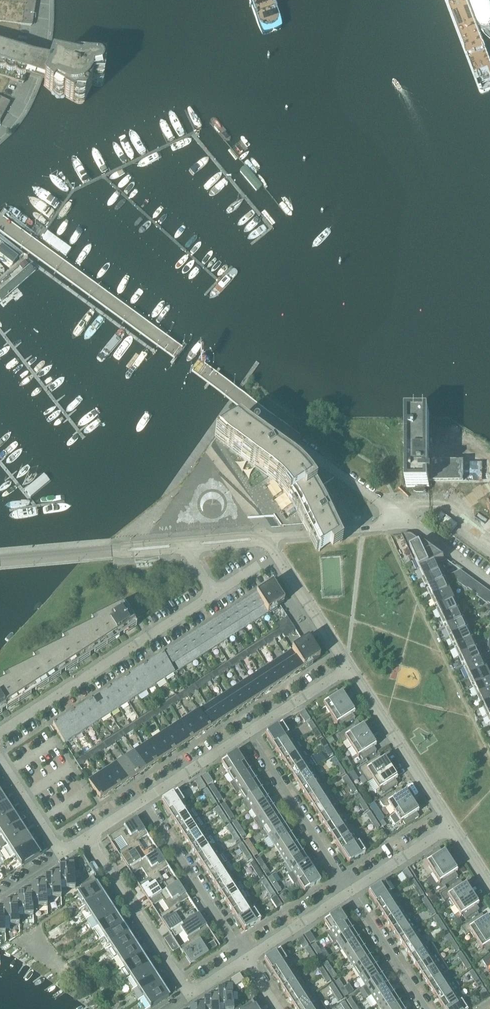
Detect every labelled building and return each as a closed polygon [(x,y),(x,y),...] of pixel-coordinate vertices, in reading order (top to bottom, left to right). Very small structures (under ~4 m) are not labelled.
[(30,26),(35,0),(0,0),(0,21),(30,26)] [(33,56),(34,52),(0,40),(0,76),(23,83),(26,76),(33,78),(45,82),(44,85),(53,92),(55,90),(73,101),(75,98),(85,99),(94,81),(104,81),(105,63),(75,61),(74,64),(53,60),(39,57),(33,56)] [(9,102),(0,97),(0,118),(9,102)] [(48,231),(41,240),(66,258),(72,248),(48,231)] [(9,265),(16,255),(0,244),(0,259),(9,265)] [(33,267),(27,276),(28,277),(33,281),(40,272),(36,269),(33,267)] [(0,289),(0,302),(0,303),(26,279),(20,272),(0,289)] [(40,272),(33,281),(40,286),(46,277),(40,272)] [(46,277),(40,286),(46,290),(53,281),(46,277)] [(53,281),(46,290),(53,295),(59,286),(53,281)] [(62,289),(56,297),(63,302),(69,294),(62,289)] [(69,294),(63,302),(70,308),(76,299),(69,294)] [(76,299),(70,308),(77,313),(83,304),(76,299)] [(83,304),(77,313),(84,318),(91,309),(83,304)] [(237,415),(234,412),(214,440),(271,527),(301,524),(306,534),(315,554),(319,552),(329,545),(332,550),(342,543),(340,539),(336,531),(329,516),(335,512),(325,491),(324,488),(321,484),(320,482),(319,480),(318,479),(313,473),(308,468),(303,463),(297,458),(263,433),(259,430),(257,429),(254,429),(252,430),(252,432),(253,434),(245,429),(236,415),(237,415)] [(402,535),(413,559),(432,550),(413,536),(412,535),(410,535),(409,535),(402,535)] [(416,560),(421,570),(437,562),(444,559),(432,550),(413,559),(414,561),(416,560)] [(421,570),(425,579),(441,572),(438,565),(437,562),(421,570)] [(428,585),(429,589),(430,589),(446,581),(441,572),(425,579),(423,580),(426,586),(428,585)] [(464,585),(465,588),(467,589),(476,585),(473,580),(464,585)] [(427,590),(432,600),(451,591),(446,581),(430,589),(429,589),(427,590)] [(259,593),(270,611),(284,603),(282,600),(273,584),(259,593)] [(437,605),(439,608),(439,609),(455,601),(451,591),(432,600),(435,606),(437,605)] [(251,600),(262,617),(270,611),(259,593),(250,599),(251,600)] [(242,606),(253,623),(262,617),(251,600),(250,599),(242,605),(242,606)] [(437,609),(441,619),(460,611),(455,601),(439,609),(439,608),(437,609)] [(233,610),(245,628),(253,623),(242,606),(242,605),(233,610)] [(93,625),(105,643),(135,624),(124,606),(123,606),(104,616),(106,619),(93,625)] [(224,616),(236,634),(245,628),(233,610),(224,616)] [(446,625),(448,628),(465,620),(460,611),(441,619),(444,626),(446,625)] [(216,621),(227,639),(236,634),(224,616),(216,621)] [(284,619),(276,624),(278,628),(287,623),(284,619)] [(446,629),(451,639),(469,630),(465,620),(448,628),(446,629)] [(207,627),(219,645),(227,639),(216,621),(207,627)] [(291,623),(281,629),(286,637),(293,633),(291,629),(294,628),(291,623)] [(64,644),(76,662),(105,643),(93,625),(74,634),(75,635),(77,638),(64,644)] [(198,632),(210,650),(219,645),(207,627),(198,632)] [(281,629),(277,632),(280,636),(283,635),(285,638),(286,637),(281,629)] [(456,644),(457,647),(457,648),(474,640),(469,630),(451,639),(453,645),(456,644)] [(190,638),(202,656),(210,650),(198,632),(190,638)] [(181,643),(193,661),(202,656),(190,638),(181,643)] [(308,640),(294,649),(305,667),(320,658),(310,642),(308,640)] [(455,648),(460,659),(478,650),(474,640),(457,648),(457,647),(455,648)] [(173,649),(184,667),(193,661),(181,643),(173,649)] [(35,663),(46,681),(76,662),(64,644),(45,653),(45,654),(47,657),(35,663)] [(162,656),(174,674),(184,667),(173,649),(162,656)] [(294,649),(285,655),(297,673),(305,667),(294,649)] [(466,667),(489,656),(489,653),(482,657),(478,650),(460,659),(463,665),(465,664),(466,667)] [(285,655),(276,660),(288,678),(297,673),(285,655)] [(153,662),(165,680),(174,674),(162,656),(153,662)] [(469,678),(488,669),(484,663),(489,660),(489,656),(466,667),(464,668),(469,678)] [(276,660),(268,666),(279,684),(288,678),(276,660)] [(144,667),(156,685),(165,680),(153,662),(144,667)] [(35,663),(34,663),(16,672),(18,676),(5,682),(17,700),(46,681),(35,663)] [(268,666),(259,671),(271,689),(279,684),(268,666)] [(135,673),(147,691),(156,685),(144,667),(135,673)] [(476,687),(489,680),(489,674),(488,669),(469,678),(472,684),(474,683),(476,687)] [(259,671),(251,677),(262,695),(271,689),(259,671)] [(126,679),(138,697),(147,691),(135,673),(126,679)] [(251,677),(242,682),(254,700),(262,695),(251,677)] [(117,685),(129,703),(138,697),(126,679),(117,685)] [(478,698),(489,692),(489,680),(476,687),(474,688),(478,698)] [(5,682),(0,685),(0,711),(17,700),(5,682)] [(242,682),(233,688),(245,706),(254,700),(242,682)] [(195,684),(190,688),(193,693),(198,689),(195,684)] [(108,691),(119,709),(129,703),(117,685),(108,691)] [(190,688),(185,691),(188,696),(193,693),(190,688)] [(233,688),(225,693),(236,711),(245,706),(233,688)] [(325,707),(330,714),(348,703),(344,696),(341,697),(337,690),(316,703),(321,711),(321,710),(325,707)] [(99,697),(110,715),(119,709),(108,691),(99,697)] [(485,706),(489,704),(489,692),(478,698),(481,704),(483,703),(485,706)] [(225,693),(216,699),(228,717),(236,711),(225,693)] [(90,703),(101,721),(110,715),(99,697),(90,703)] [(216,699),(208,705),(219,723),(228,717),(216,699)] [(90,703),(80,709),(92,727),(101,721),(90,703)] [(348,703),(330,714),(337,725),(337,724),(339,723),(342,727),(355,719),(351,711),(353,710),(348,703)] [(208,705),(198,711),(210,729),(219,723),(208,705)] [(80,709),(75,712),(71,714),(83,732),(92,727),(80,709)] [(310,720),(304,710),(299,714),(305,723),(310,720)] [(198,711),(189,717),(200,735),(210,729),(198,711)] [(71,714),(62,720),(74,738),(83,732),(71,714)] [(189,717),(180,722),(191,740),(200,735),(189,717)] [(74,738),(62,720),(53,726),(64,744),(74,738)] [(321,736),(311,721),(307,724),(317,739),(321,736)] [(180,722),(171,728),(182,746),(191,740),(180,722)] [(347,740),(351,747),(369,736),(365,728),(363,730),(358,723),(337,736),(342,744),(343,744),(342,743),(347,740)] [(266,740),(269,745),(288,733),(282,724),(281,724),(282,725),(266,735),(266,734),(269,739),(267,740),(267,739),(266,740)] [(171,728),(162,734),(173,752),(182,746),(171,728)] [(121,732),(116,735),(119,740),(125,737),(121,732)] [(275,748),(278,753),(294,743),(288,733),(269,745),(273,750),(273,749),(275,748)] [(162,734),(153,740),(164,758),(173,752),(162,734)] [(369,736),(351,747),(358,758),(359,758),(358,757),(360,756),(363,760),(377,752),(372,744),(374,743),(369,736)] [(108,740),(103,744),(106,749),(111,745),(108,740)] [(153,740),(144,746),(155,764),(164,758),(153,740)] [(333,754),(323,740),(319,742),(329,757),(333,754)] [(278,753),(284,762),(300,752),(294,743),(278,753)] [(144,746),(134,752),(146,770),(155,764),(144,746)] [(134,752),(125,758),(136,774),(137,776),(146,770),(134,752)] [(284,762),(290,772),(306,761),(300,752),(284,762)] [(221,763),(227,772),(245,760),(242,755),(241,756),(242,756),(240,757),(237,753),(222,763),(221,763)] [(85,755),(79,759),(83,764),(88,760),(85,755)] [(363,777),(368,773),(373,780),(391,769),(386,761),(384,763),(379,755),(358,769),(363,777)] [(125,758),(116,764),(128,782),(137,776),(136,774),(125,758)] [(344,773),(335,758),(331,760),(340,775),(344,773)] [(230,784),(249,772),(246,767),(248,766),(249,766),(245,760),(227,772),(233,782),(230,784)] [(290,772),(296,781),(315,768),(311,770),(306,761),(290,772)] [(116,764),(107,770),(119,788),(128,782),(116,764)] [(296,781),(301,790),(321,777),(315,768),(296,781)] [(391,769),(373,780),(379,791),(380,791),(379,790),(381,789),(384,793),(398,784),(393,777),(395,776),(391,769)] [(107,770),(98,775),(110,793),(119,788),(107,770)] [(230,784),(236,794),(255,781),(249,772),(230,784)] [(202,777),(208,786),(213,782),(207,773),(202,777)] [(110,793),(98,775),(88,782),(100,800),(110,793)] [(343,779),(352,794),(356,791),(347,776),(343,779)] [(301,790),(307,799),(327,786),(323,788),(318,780),(321,778),(321,777),(301,790)] [(206,787),(200,778),(194,781),(200,791),(206,787)] [(241,802),(242,803),(261,790),(255,781),(236,794),(239,792),(245,800),(241,802)] [(209,788),(218,803),(222,800),(213,785),(209,788)] [(307,799),(313,808),(333,795),(327,786),(307,799)] [(389,806),(394,813),(412,802),(407,794),(405,796),(400,788),(379,802),(382,806),(384,808),(386,808),(388,807),(389,806)] [(203,792),(212,806),(216,804),(207,789),(203,792)] [(161,807),(165,812),(187,798),(181,790),(178,792),(179,792),(178,792),(177,791),(177,792),(162,802),(161,801),(161,802),(164,806),(162,807),(161,807)] [(242,803),(248,812),(267,799),(261,790),(242,803)] [(368,809),(358,794),(354,797),(364,812),(368,809)] [(313,808),(319,817),(335,807),(330,798),(333,796),(333,795),(313,808)] [(170,816),(173,821),(190,811),(184,802),(187,800),(187,798),(165,812),(168,818),(169,817),(170,816)] [(253,820),(253,821),(273,808),(267,799),(248,812),(251,810),(256,818),(253,820)] [(412,802),(394,813),(394,814),(390,817),(395,825),(400,822),(401,824),(401,823),(402,822),(405,826),(419,817),(414,810),(417,809),(412,802)] [(220,806),(230,821),(234,818),(224,803),(220,806)] [(13,814),(7,804),(0,809),(0,823),(13,814)] [(214,810),(224,825),(228,822),(218,807),(214,810)] [(319,817),(325,826),(341,816),(335,807),(319,817)] [(253,821),(259,830),(279,817),(273,808),(253,821)] [(173,821),(179,830),(195,820),(190,811),(173,821)] [(380,827),(370,812),(366,815),(376,830),(380,827)] [(20,825),(13,814),(0,823),(0,835),(1,836),(0,837),(20,825)] [(325,826),(331,835),(347,825),(341,816),(325,826)] [(263,828),(269,837),(285,826),(279,817),(259,830),(260,830),(263,828)] [(121,837),(127,847),(128,847),(137,841),(138,841),(148,835),(142,826),(141,826),(142,827),(140,828),(135,820),(109,836),(113,842),(121,837)] [(179,830),(185,839),(201,829),(195,820),(179,830)] [(232,824),(242,839),(246,836),(236,821),(232,824)] [(2,850),(26,835),(20,825),(0,837),(0,838),(1,837),(8,846),(2,850)] [(226,828),(236,843),(240,840),(230,825),(226,828)] [(331,835),(337,844),(356,832),(356,831),(353,833),(347,825),(331,835)] [(269,837),(274,846),(291,836),(285,826),(269,837)] [(185,839),(191,848),(207,838),(201,829),(185,839)] [(378,833),(383,841),(387,838),(382,831),(383,832),(379,834),(378,833)] [(338,851),(341,856),(363,842),(356,832),(337,844),(340,850),(339,851),(338,850),(338,851)] [(9,860),(33,845),(26,835),(2,850),(4,849),(10,859),(9,860)] [(197,857),(213,847),(217,844),(211,835),(207,838),(191,848),(197,857)] [(274,846),(280,855),(297,845),(291,836),(274,846)] [(244,842),(254,857),(258,855),(248,840),(244,842)] [(125,861),(130,868),(155,852),(152,846),(144,851),(138,841),(137,841),(128,847),(127,847),(117,854),(123,862),(124,862),(123,862),(125,861)] [(363,842),(341,856),(344,861),(345,860),(346,859),(349,864),(350,863),(349,863),(364,853),(365,854),(365,853),(365,852),(366,852),(368,850),(363,842)] [(238,846),(248,861),(252,859),(242,844),(238,846)] [(33,845),(9,860),(9,861),(14,857),(21,867),(15,870),(15,871),(40,855),(33,845)] [(280,855),(286,864),(302,854),(297,845),(280,855)] [(197,857),(203,866),(219,856),(213,847),(197,857)] [(426,863),(433,873),(451,861),(446,854),(444,856),(439,848),(425,857),(428,862),(427,863),(426,862),(426,863)] [(141,869),(148,879),(158,873),(168,867),(162,858),(162,859),(160,860),(155,852),(130,868),(134,874),(141,869)] [(209,876),(228,863),(230,862),(224,853),(219,856),(203,866),(209,876)] [(286,864),(292,873),(308,863),(302,854),(286,864)] [(256,860),(265,875),(269,873),(260,858),(256,860)] [(68,867),(60,867),(61,890),(75,889),(74,867),(76,867),(76,861),(68,862),(68,867)] [(451,861),(433,873),(439,884),(440,883),(441,882),(444,886),(458,877),(453,870),(455,869),(451,861)] [(250,864),(259,879),(263,877),(254,862),(250,864)] [(209,876),(215,885),(234,872),(228,863),(209,876)] [(294,884),(295,885),(317,871),(314,866),(313,867),(312,868),(308,863),(292,873),(298,882),(294,884)] [(54,876),(46,876),(47,898),(61,898),(61,906),(61,890),(60,867),(59,867),(60,867),(59,866),(54,870),(54,876)] [(413,878),(407,869),(401,873),(407,882),(413,878)] [(317,871),(295,885),(301,894),(303,892),(304,891),(304,892),(305,892),(320,882),(321,882),(318,877),(319,876),(319,877),(320,876),(317,871)] [(215,885),(220,894),(240,881),(234,872),(215,885)] [(145,892),(151,900),(176,884),(172,878),(164,883),(158,873),(148,879),(138,885),(144,894),(144,893),(145,892)] [(40,885),(32,885),(33,912),(38,912),(38,907),(47,907),(47,916),(47,915),(47,898),(46,876),(45,876),(46,876),(45,875),(40,879),(40,885)] [(267,879),(277,893),(281,891),(272,876),(267,879)] [(79,911),(103,896),(93,879),(92,880),(93,880),(80,888),(83,893),(72,901),(73,901),(78,898),(84,907),(79,911)] [(261,883),(271,897),(275,895),(265,880),(261,883)] [(423,895),(414,880),(410,883),(419,898),(423,895)] [(220,894),(226,903),(242,892),(237,884),(240,882),(240,881),(220,894)] [(449,899),(454,906),(472,894),(467,887),(465,889),(460,881),(439,895),(445,903),(445,902),(449,899)] [(369,899),(372,904),(390,892),(384,882),(384,883),(369,893),(368,893),(371,898),(370,899),(369,898),(369,899)] [(26,894),(18,894),(19,917),(33,916),(33,925),(33,924),(33,912),(32,885),(31,885),(32,885),(31,884),(26,888),(26,894)] [(162,901),(168,911),(169,911),(178,905),(179,905),(189,898),(183,890),(182,890),(183,890),(181,892),(176,884),(151,900),(154,906),(162,901)] [(226,903),(232,912),(248,901),(242,892),(226,903)] [(377,907),(381,912),(397,902),(390,892),(372,904),(375,909),(376,908),(377,907)] [(12,903),(4,903),(5,930),(10,930),(10,925),(19,925),(19,934),(20,933),(19,917),(18,894),(17,894),(18,894),(17,893),(12,897),(12,903)] [(279,897),(284,904),(288,902),(283,894),(284,896),(280,898),(279,897)] [(472,894),(454,906),(461,917),(461,916),(462,915),(465,919),(479,910),(474,903),(477,901),(472,894)] [(86,921),(110,906),(103,896),(79,911),(85,908),(91,917),(86,921)] [(271,900),(277,909),(282,906),(276,896),(271,900)] [(422,901),(431,916),(435,913),(426,898),(422,901)] [(233,918),(236,923),(258,909),(257,908),(254,910),(248,901),(232,912),(236,917),(234,918),(233,918)] [(381,912),(386,921),(403,911),(397,902),(381,912)] [(166,924),(171,932),(196,915),(193,910),(185,915),(179,905),(178,905),(169,911),(168,911),(158,917),(164,926),(165,926),(164,925),(166,924)] [(92,931),(116,916),(110,906),(86,921),(91,918),(97,927),(92,931)] [(258,909),(236,923),(240,928),(242,927),(245,931),(245,930),(260,920),(260,921),(261,921),(260,920),(261,919),(264,918),(258,909)] [(323,922),(329,931),(348,919),(345,914),(344,915),(343,916),(340,911),(339,912),(340,912),(324,922),(324,921),(323,922)] [(386,921),(392,930),(412,918),(411,917),(408,919),(403,911),(386,921)] [(475,939),(489,929),(489,922),(489,920),(486,921),(482,914),(461,928),(466,936),(466,935),(470,932),(475,939)] [(182,932),(189,942),(189,943),(199,936),(199,937),(209,930),(203,921),(203,922),(201,923),(196,915),(171,932),(175,937),(182,932)] [(99,941),(123,926),(116,916),(92,931),(94,930),(100,940),(99,941)] [(433,919),(443,934),(447,931),(437,916),(433,919)] [(392,930),(398,939),(418,927),(412,918),(392,930)] [(326,934),(333,943),(352,931),(349,925),(350,924),(350,925),(351,924),(348,919),(329,931),(330,931),(326,934)] [(105,951),(129,936),(123,926),(99,941),(99,942),(104,938),(110,948),(105,951)] [(398,939),(404,948),(420,938),(415,929),(418,927),(398,939)] [(475,939),(482,950),(482,949),(484,947),(487,952),(489,950),(489,929),(475,939)] [(336,942),(342,950),(358,940),(352,931),(333,943),(333,944),(336,942)] [(304,935),(310,945),(316,941),(310,932),(304,935)] [(445,937),(455,952),(459,950),(449,935),(445,937)] [(112,961),(112,962),(136,946),(129,936),(105,951),(105,952),(111,948),(117,958),(112,961)] [(189,943),(189,942),(179,949),(185,958),(185,957),(186,956),(192,964),(217,948),(213,942),(205,947),(199,937),(199,936),(189,943)] [(308,946),(302,937),(297,940),(303,949),(308,946)] [(404,948),(410,958),(426,947),(420,938),(404,948)] [(172,939),(166,942),(173,952),(178,949),(172,939)] [(342,950),(348,959),(364,949),(358,940),(342,950)] [(311,946),(321,961),(325,959),(315,944),(311,946)] [(410,958),(416,967),(437,953),(431,944),(426,947),(410,958)] [(118,971),(118,972),(142,956),(136,946),(112,962),(114,961),(120,970),(118,971)] [(319,962),(309,948),(305,950),(315,965),(319,962)] [(264,966),(267,971),(289,957),(284,949),(281,950),(280,951),(280,950),(279,950),(280,951),(264,961),(264,960),(267,965),(265,966),(264,966)] [(348,959),(354,968),(370,958),(364,949),(348,959)] [(422,976),(438,965),(443,962),(437,953),(416,967),(422,976)] [(457,956),(466,970),(471,968),(461,953),(457,956)] [(125,981),(125,982),(149,966),(142,956),(118,972),(119,972),(120,971),(127,980),(125,981)] [(273,974),(276,980),(296,967),(289,957),(267,971),(271,976),(271,975),(273,974)] [(354,968),(359,978),(376,967),(370,958),(354,968)] [(323,965),(332,979),(337,977),(327,962),(323,965)] [(422,976),(428,985),(447,972),(443,974),(438,965),(422,976)] [(131,992),(155,976),(149,966),(125,982),(127,981),(133,990),(131,992)] [(317,968),(326,983),(331,981),(321,966),(317,968)] [(276,980),(282,989),(298,978),(293,970),(296,968),(296,967),(276,980)] [(362,988),(362,989),(382,976),(376,967),(359,978),(365,986),(362,988)] [(468,974),(478,988),(482,986),(473,971),(468,974)] [(428,985),(433,994),(453,981),(447,972),(428,985)] [(219,1008),(241,1008),(242,1008),(238,1004),(233,1004),(233,990),(235,990),(235,988),(243,983),(244,983),(239,975),(227,983),(228,983),(226,984),(226,990),(218,990),(219,1008)] [(138,1002),(162,986),(155,976),(131,992),(132,992),(137,989),(143,998),(138,1002)] [(362,989),(368,998),(387,985),(382,976),(362,989)] [(282,989),(288,998),(307,985),(304,987),(298,978),(282,989)] [(335,983),(344,998),(348,995),(339,980),(335,983)] [(433,994),(439,1003),(459,990),(458,990),(459,987),(458,985),(456,983),(453,982),(453,981),(433,994)] [(329,987),(338,1001),(342,999),(333,984),(329,987)] [(288,998),(294,1007),(313,994),(307,985),(288,998)] [(373,1007),(377,1004),(393,994),(387,985),(368,998),(373,1007)] [(138,1002),(143,999),(150,1008),(148,1008),(150,1008),(169,997),(162,986),(138,1002)] [(204,999),(205,1008),(219,1008),(218,990),(218,989),(212,993),(212,999),(204,999)] [(480,992),(485,1000),(489,997),(484,989),(485,991),(482,993),(481,992),(480,992)] [(462,1003),(462,1002),(465,1000),(459,990),(439,1003),(443,1008),(442,1008),(452,1008),(462,1003)] [(295,1008),(311,1008),(319,1003),(313,994),(294,1007),(295,1008)] [(380,1008),(390,1008),(399,1003),(393,994),(377,1004),(380,1008)] [(190,1008),(205,1008),(204,999),(204,998),(198,1002),(198,1008),(190,1008)] [(352,1008),(357,1008),(351,998),(347,1001),(352,1008)]
